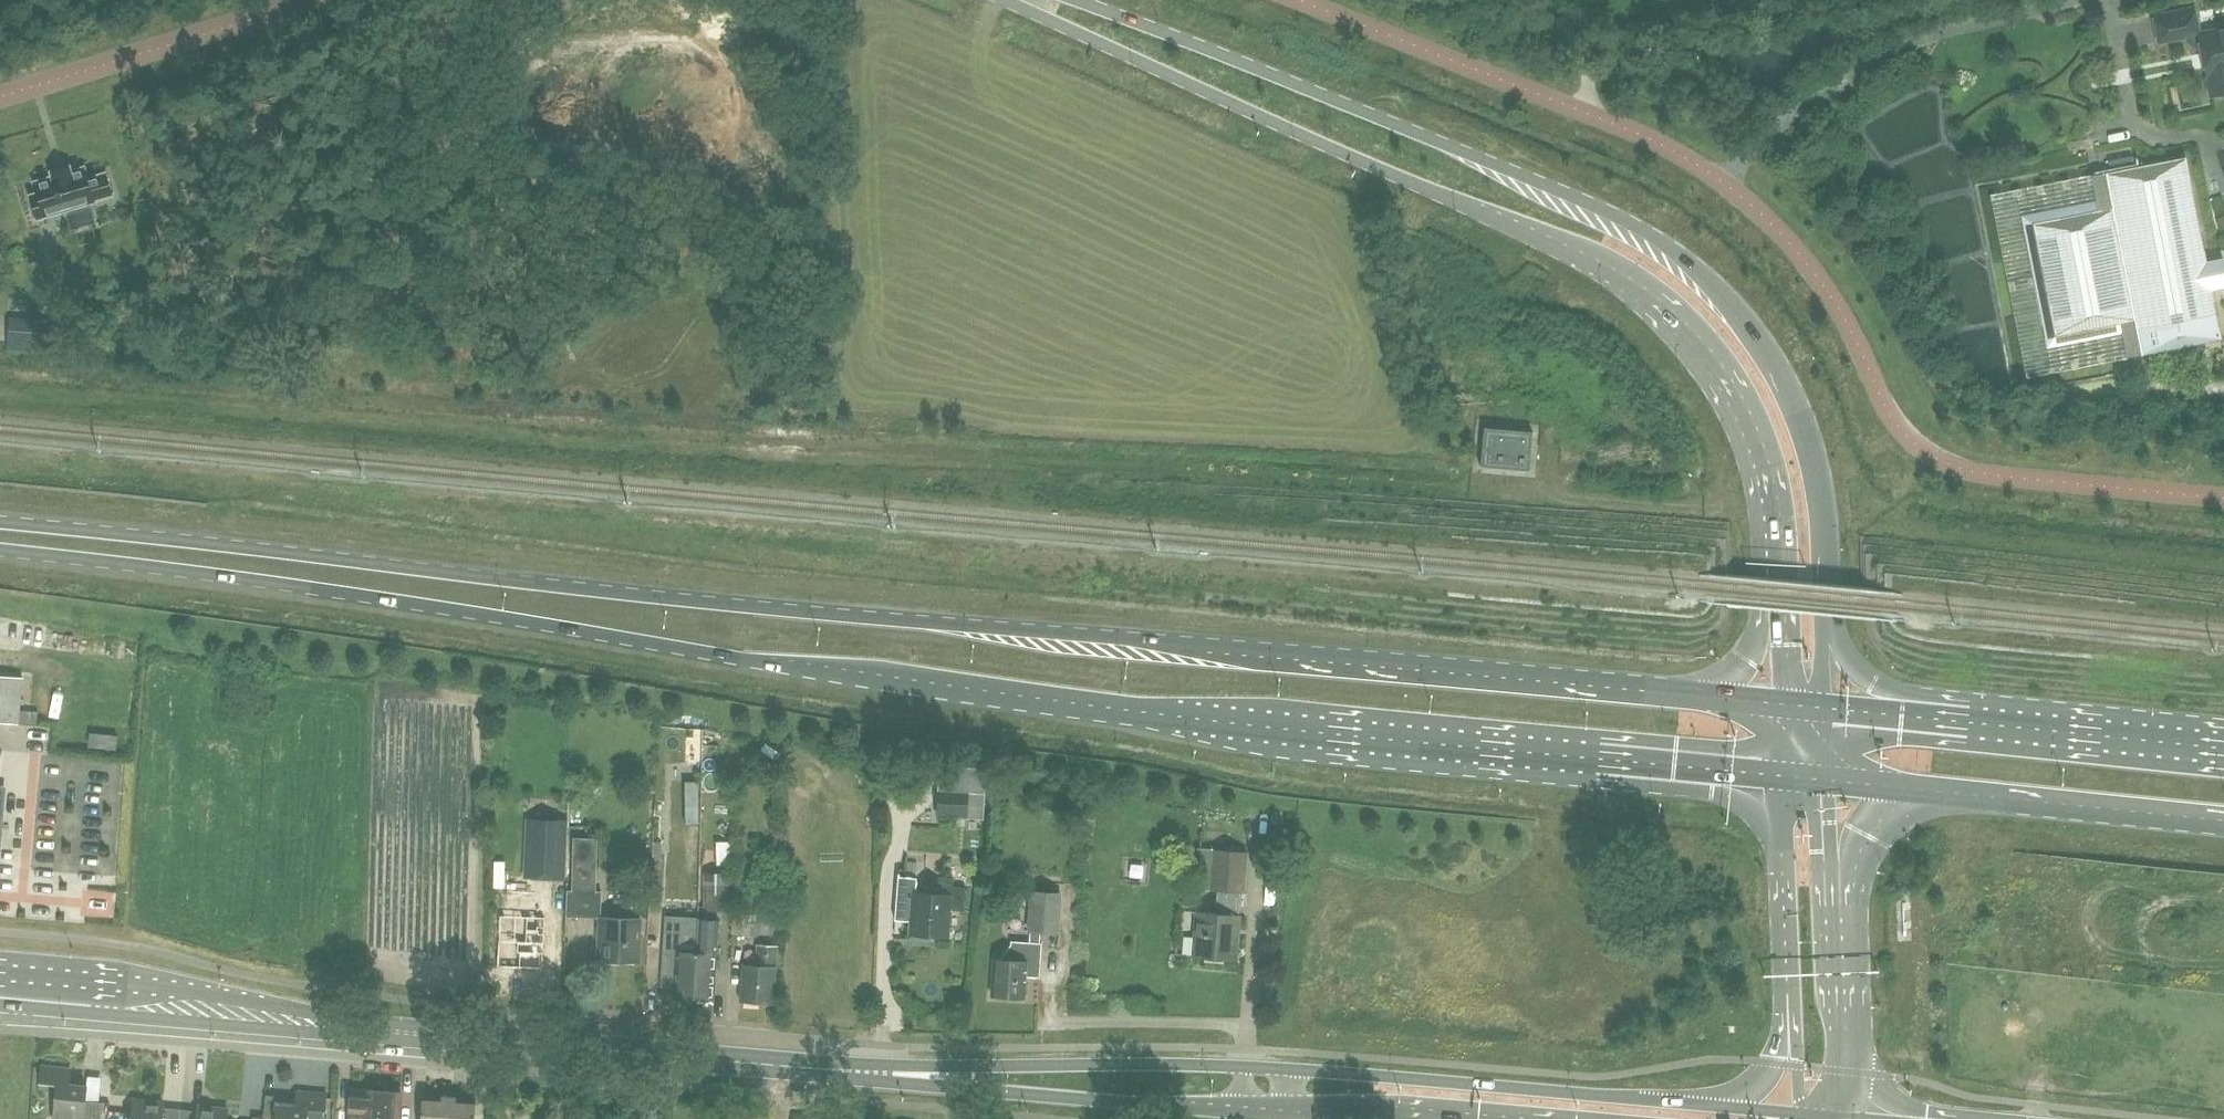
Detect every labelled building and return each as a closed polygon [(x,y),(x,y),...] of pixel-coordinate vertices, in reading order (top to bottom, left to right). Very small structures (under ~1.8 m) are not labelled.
[(2199,33),(2194,8),(2154,16),(2159,43),(2187,37),(2188,42),(2201,51),(2211,96),(2223,94),(2223,28),(2199,33)] [(2098,210),(2032,223),(2055,336),(2120,323),(2127,358),(2222,339),(2212,290),(2223,288),(2223,260),(2223,258),(2207,262),(2186,157),(2091,176),(2098,210)] [(39,194),(32,196),(38,217),(47,215),(46,211),(64,206),(65,209),(94,201),(93,199),(111,194),(105,174),(88,180),(84,168),(71,172),(69,167),(53,172),(55,177),(36,183),(39,194)] [(10,325),(8,348),(44,350),(46,328),(10,325)] [(1528,471),(1532,432),(1483,427),(1479,467),(1528,471)] [(24,677),(0,675),(0,722),(20,724),(21,710),(24,677)] [(946,785),(963,785),(964,766),(947,765),(946,785)] [(685,825),(699,825),(698,781),(684,781),(685,825)] [(967,817),(967,791),(939,789),(937,816),(967,817)] [(524,877),(565,879),(567,820),(527,818),(524,877)] [(596,891),(598,838),(574,837),(573,891),(596,891)] [(723,866),(738,866),(736,841),(722,842),(723,866)] [(1239,913),(1241,890),(1240,890),(1244,852),(1216,850),(1212,891),(1217,891),(1216,911),(1196,909),(1192,955),(1237,959),(1241,913),(1239,913)] [(698,928),(699,913),(699,909),(697,909),(698,892),(685,891),(683,933),(678,932),(680,899),(677,898),(679,869),(663,868),(662,897),(654,897),(653,913),(649,913),(648,931),(662,932),(661,954),(676,955),(674,997),(676,997),(678,1000),(685,1000),(688,998),(694,998),(698,928)] [(704,911),(729,911),(729,872),(704,872),(704,911)] [(917,877),(898,876),(896,919),(911,920),(910,939),(932,940),(932,933),(946,934),(948,908),(963,910),(964,886),(947,885),(946,894),(916,892),(917,877)] [(1057,933),(1060,893),(1031,891),(1029,931),(1030,932),(1029,941),(1012,940),(1011,943),(1002,958),(995,958),(992,995),(1023,997),(1025,976),(1040,977),(1042,944),(1039,944),(1040,932),(1057,933)] [(516,916),(517,894),(504,893),(503,915),(500,915),(499,956),(537,957),(538,917),(516,916)] [(758,925),(758,935),(776,936),(778,898),(764,897),(764,906),(760,906),(759,914),(748,913),(748,911),(734,909),(732,933),(744,934),(745,926),(747,926),(747,924),(758,925)] [(710,1002),(712,999),(714,1000),(717,953),(719,920),(699,919),(700,909),(699,909),(699,913),(698,928),(694,998),(700,999),(702,1002),(710,1002)] [(639,960),(641,918),(601,917),(599,959),(639,960)] [(774,1004),(778,946),(758,944),(756,964),(743,963),(740,1002),(774,1004)] [(86,1100),(87,1087),(69,1085),(71,1069),(42,1066),(40,1082),(57,1084),(54,1118),(102,1118),(104,1101),(86,1100)] [(103,1098),(106,1074),(91,1072),(88,1096),(103,1098)] [(186,1105),(197,1106),(199,1085),(188,1085),(186,1105)] [(349,1118),(398,1118),(401,1093),(368,1090),(367,1092),(352,1091),(350,1111),(349,1118)] [(327,1095),(298,1092),(296,1112),(278,1111),(277,1118),(325,1118),(327,1095)] [(450,1097),(424,1094),(422,1118),(448,1118),(450,1097)] [(448,1118),(474,1118),(476,1099),(450,1097),(448,1118)] [(180,1110),(163,1108),(163,1102),(134,1099),(132,1118),(179,1118),(180,1110)] [(179,1118),(227,1118),(228,1109),(199,1106),(198,1112),(180,1110),(179,1118)]
